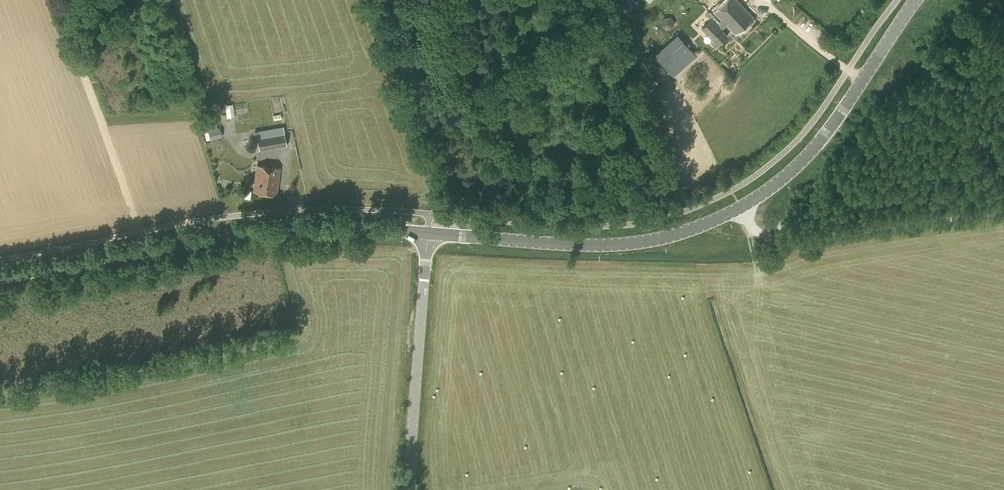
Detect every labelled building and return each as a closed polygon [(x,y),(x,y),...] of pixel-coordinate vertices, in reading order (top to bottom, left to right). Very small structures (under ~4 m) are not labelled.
[(752,17),(742,6),(736,0),(726,0),(720,5),(714,11),(722,19),(717,24),(711,18),(702,27),(718,44),(727,35),(722,29),(727,24),(735,33),(752,17)] [(673,77),(696,56),(677,34),(673,38),(654,55),(673,77)] [(232,103),(225,104),(226,116),(233,116),(232,103)] [(217,128),(216,122),(206,125),(210,139),(222,136),(219,127),(217,128)] [(259,151),(287,146),(284,133),(257,138),(259,151)] [(276,194),(280,168),(257,165),(254,191),(276,194)]
